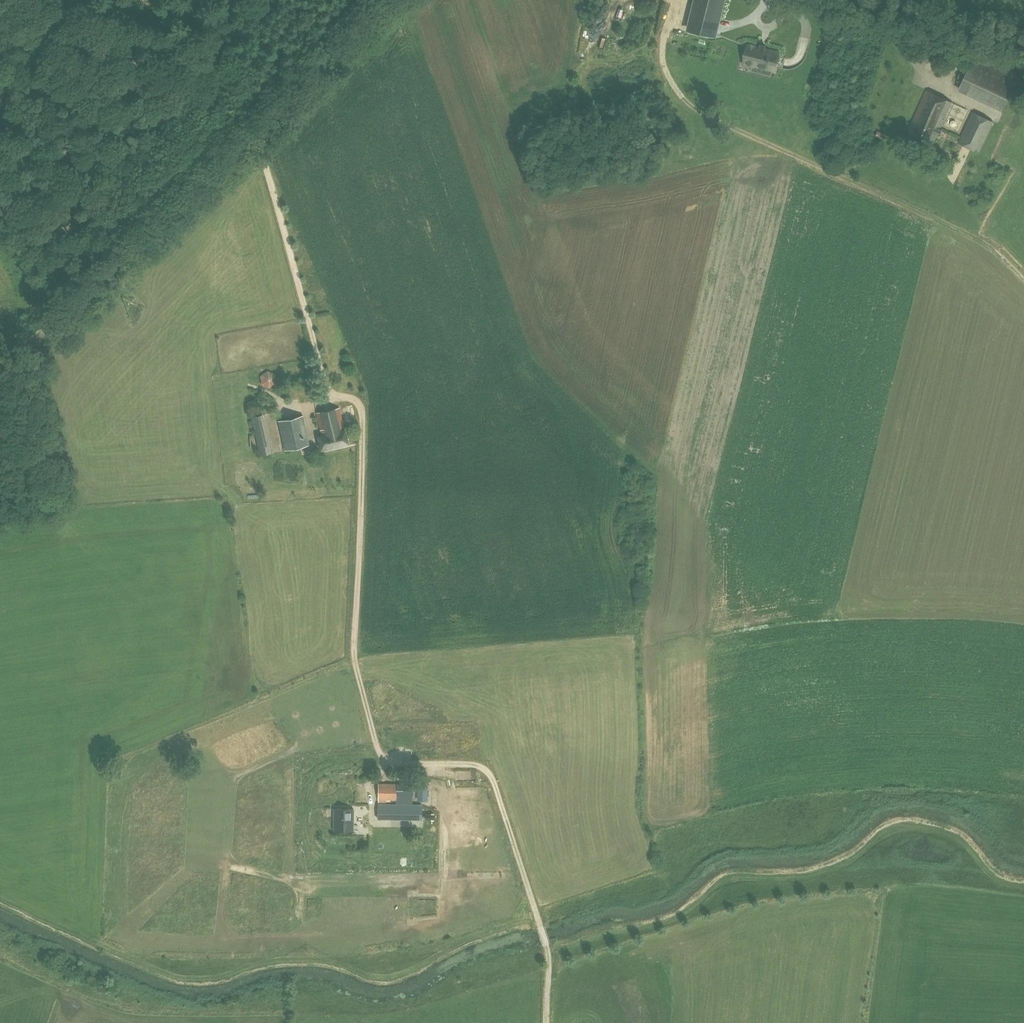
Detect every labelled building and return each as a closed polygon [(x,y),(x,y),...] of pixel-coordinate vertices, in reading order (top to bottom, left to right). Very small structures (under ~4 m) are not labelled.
[(725,0),(692,0),(685,30),(716,38),(725,0)] [(775,73),(781,51),(748,42),(742,65),(753,68),(752,71),(772,76),(773,73),(775,73)] [(813,55),(815,46),(808,44),(806,53),(813,55)] [(1019,74),(976,53),(959,89),(1003,109),(1019,74)] [(940,128),(952,102),(927,91),(908,132),(934,143),(937,136),(938,136),(942,129),(940,128)] [(973,112),(959,142),(979,152),(994,121),(973,112)] [(321,451),(348,445),(340,407),(316,413),(321,433),(317,434),(321,451)] [(262,414),(261,415),(251,417),(260,455),(271,453),(262,414)] [(303,416),(279,421),(285,450),(309,445),(303,416)] [(274,481),(285,480),(284,469),(273,470),(274,481)] [(378,800),(378,802),(386,802),(386,800),(396,800),(396,805),(412,805),(413,784),(378,783),(377,800),(378,800)] [(445,788),(432,789),(432,796),(445,796),(445,788)] [(421,819),(421,814),(422,808),(390,807),(391,805),(378,805),(378,818),(421,819)] [(334,830),(353,831),(353,809),(334,808),(334,830)]
